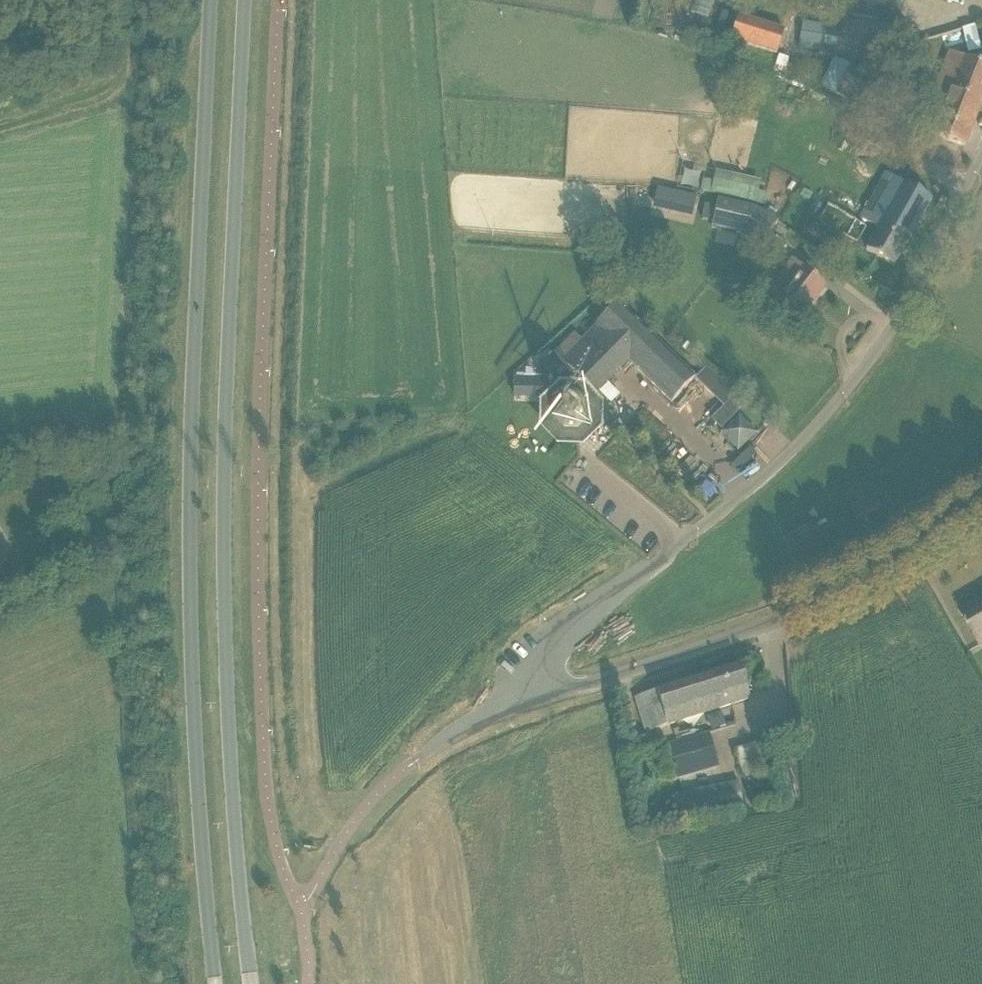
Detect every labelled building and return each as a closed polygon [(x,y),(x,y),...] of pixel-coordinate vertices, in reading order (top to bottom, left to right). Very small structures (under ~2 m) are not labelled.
[(713,0),(694,0),(691,11),(708,16),(713,0)] [(848,16),(898,24),(902,0),(851,0),(849,13),(849,15),(848,16)] [(783,30),(764,24),(737,16),(730,39),(776,53),(783,30)] [(802,22),(798,46),(822,50),(823,45),(827,26),(802,22)] [(952,53),(948,64),(960,68),(953,87),(940,82),(933,101),(976,117),(981,102),(981,65),(952,53)] [(850,66),(835,93),(884,121),(885,120),(895,126),(904,110),(893,105),(900,92),(851,65),(850,66)] [(976,117),(933,101),(922,130),(964,147),(976,117)] [(894,266),(931,199),(885,173),(859,219),(877,229),(866,250),(894,266)] [(711,194),(710,194),(755,204),(756,204),(758,192),(759,190),(713,181),(713,182),(711,194)] [(693,221),(698,195),(656,187),(651,214),(693,221)] [(776,224),(753,210),(721,203),(715,230),(743,236),(761,248),(776,224)] [(769,299),(760,311),(783,329),(787,323),(792,317),(798,321),(825,287),(809,275),(799,267),(791,261),(764,295),(769,299)] [(564,360),(562,362),(571,371),(595,395),(628,361),(671,402),(695,379),(676,360),(618,303),(595,327),(595,328),(588,335),(582,341),(564,360)] [(553,353),(540,366),(542,369),(557,383),(550,383),(550,396),(564,397),(563,401),(563,402),(555,409),(555,411),(553,422),(554,424),(562,432),(564,433),(575,433),(577,433),(585,425),(586,423),(586,421),(587,412),(586,410),(583,407),(595,395),(571,371),(562,362),(553,353)] [(723,408),(711,420),(721,430),(740,411),(739,411),(730,402),(723,408)] [(981,644),(981,598),(960,611),(980,645),(981,644)] [(750,699),(745,683),(739,664),(634,697),(645,732),(750,699)] [(705,733),(702,734),(702,731),(689,735),(689,737),(666,743),(671,760),(673,760),(678,780),(717,769),(715,761),(713,761),(705,733)] [(739,785),(671,798),(676,822),(743,808),(739,785)]
